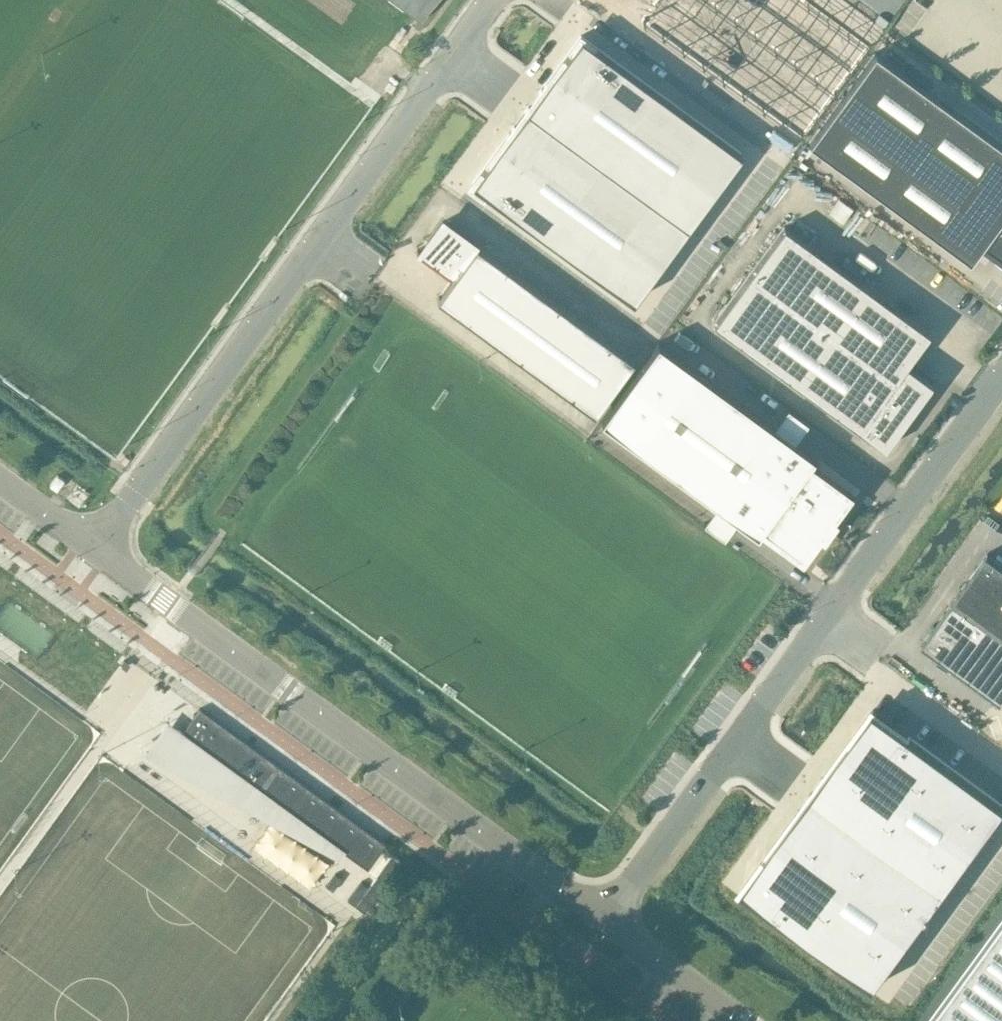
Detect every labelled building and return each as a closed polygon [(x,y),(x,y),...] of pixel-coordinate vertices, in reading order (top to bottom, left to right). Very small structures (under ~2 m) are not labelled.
[(420,19),(434,0),(394,0),(420,19)] [(641,19),(802,137),(868,46),(806,0),(655,0),(641,19)] [(580,34),(472,181),(633,299),(741,151),(580,34)] [(875,51),(808,141),(970,259),(982,242),(1001,257),(1001,144),(875,51)] [(634,359),(477,244),(478,241),(477,240),(475,243),(443,220),(420,250),(417,248),(416,250),(452,276),(436,298),(594,413),(634,359)] [(713,322),(884,447),(887,444),(885,443),(905,416),(906,417),(908,414),(907,413),(911,408),(915,403),(914,403),(919,396),(920,397),(923,392),(922,391),(929,382),(905,364),(929,331),(784,225),(713,322)] [(809,462),(814,455),(658,341),(601,418),(757,533),(762,526),(801,554),(819,529),(822,532),(833,518),(830,515),(847,491),(809,462)] [(56,475),(50,483),(57,489),(63,480),(64,479),(57,473),(56,475)] [(923,641),(1001,699),(1001,561),(988,551),(923,641)] [(386,842),(200,707),(183,731),(180,729),(178,728),(177,727),(174,727),(172,727),(170,727),(168,728),(166,729),(164,730),(162,732),(161,734),(160,735),(159,736),(159,738),(158,739),(158,741),(158,743),(157,744),(158,746),(158,747),(159,751),(160,753),(161,755),(163,757),(164,758),(166,759),(181,768),(197,775),(214,780),(217,781),(221,781),(224,780),(227,780),(230,779),(234,778),(237,776),(240,775),(367,868),(382,848),(386,842)] [(742,888),(875,985),(1001,810),(1001,802),(873,708),(742,888)] [(377,875),(355,904),(364,911),(365,912),(401,862),(382,848),(367,868),(377,875)] [(317,862),(309,874),(318,880),(327,869),(317,862)] [(329,870),(321,882),(337,894),(345,882),(329,870)] [(929,1020),(1001,1020),(1001,921),(929,1020)]
